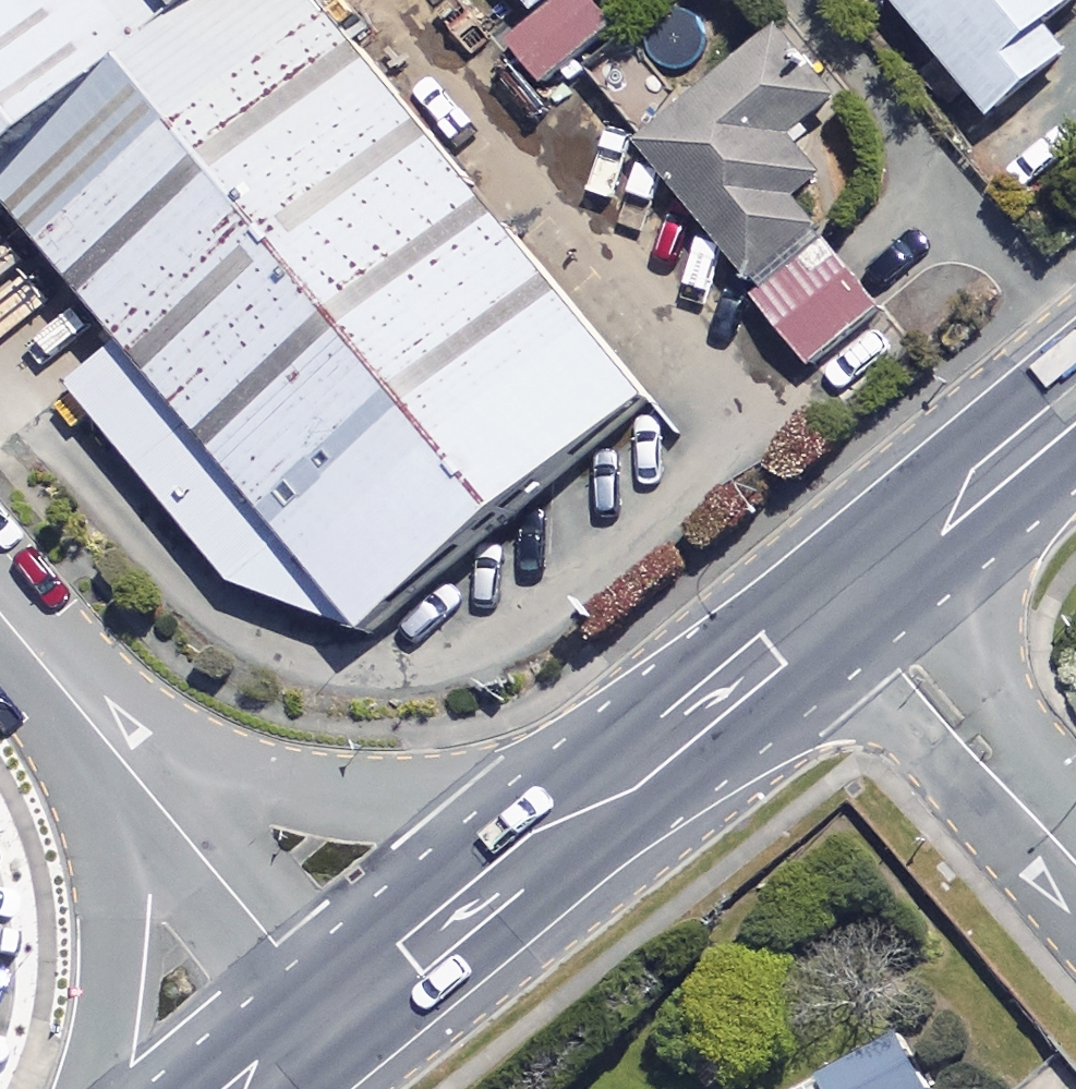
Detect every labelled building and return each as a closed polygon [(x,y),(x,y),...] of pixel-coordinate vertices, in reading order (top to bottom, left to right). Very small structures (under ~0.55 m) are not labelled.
[(18,217),(235,44),(200,0),(0,0),(0,195),(18,217)] [(315,0),(290,0),(235,44),(18,217),(372,658),(660,429),(315,0)] [(290,0),(200,0),(235,44),(290,0)] [(591,0),(560,0),(543,15),(507,45),(545,90),(617,30),(591,0)] [(560,0),(530,0),(543,15),(560,0)] [(999,124),(1075,60),(1075,57),(1055,32),(1075,15),(1075,0),(896,0),(999,124)] [(844,103),(782,29),(644,143),(760,282),(823,230),(800,202),(828,179),(797,142),(844,103)] [(885,313),(831,247),(763,303),(818,369),(885,313)] [(905,1034),(826,1075),(833,1088),(933,1088),(905,1034)]
